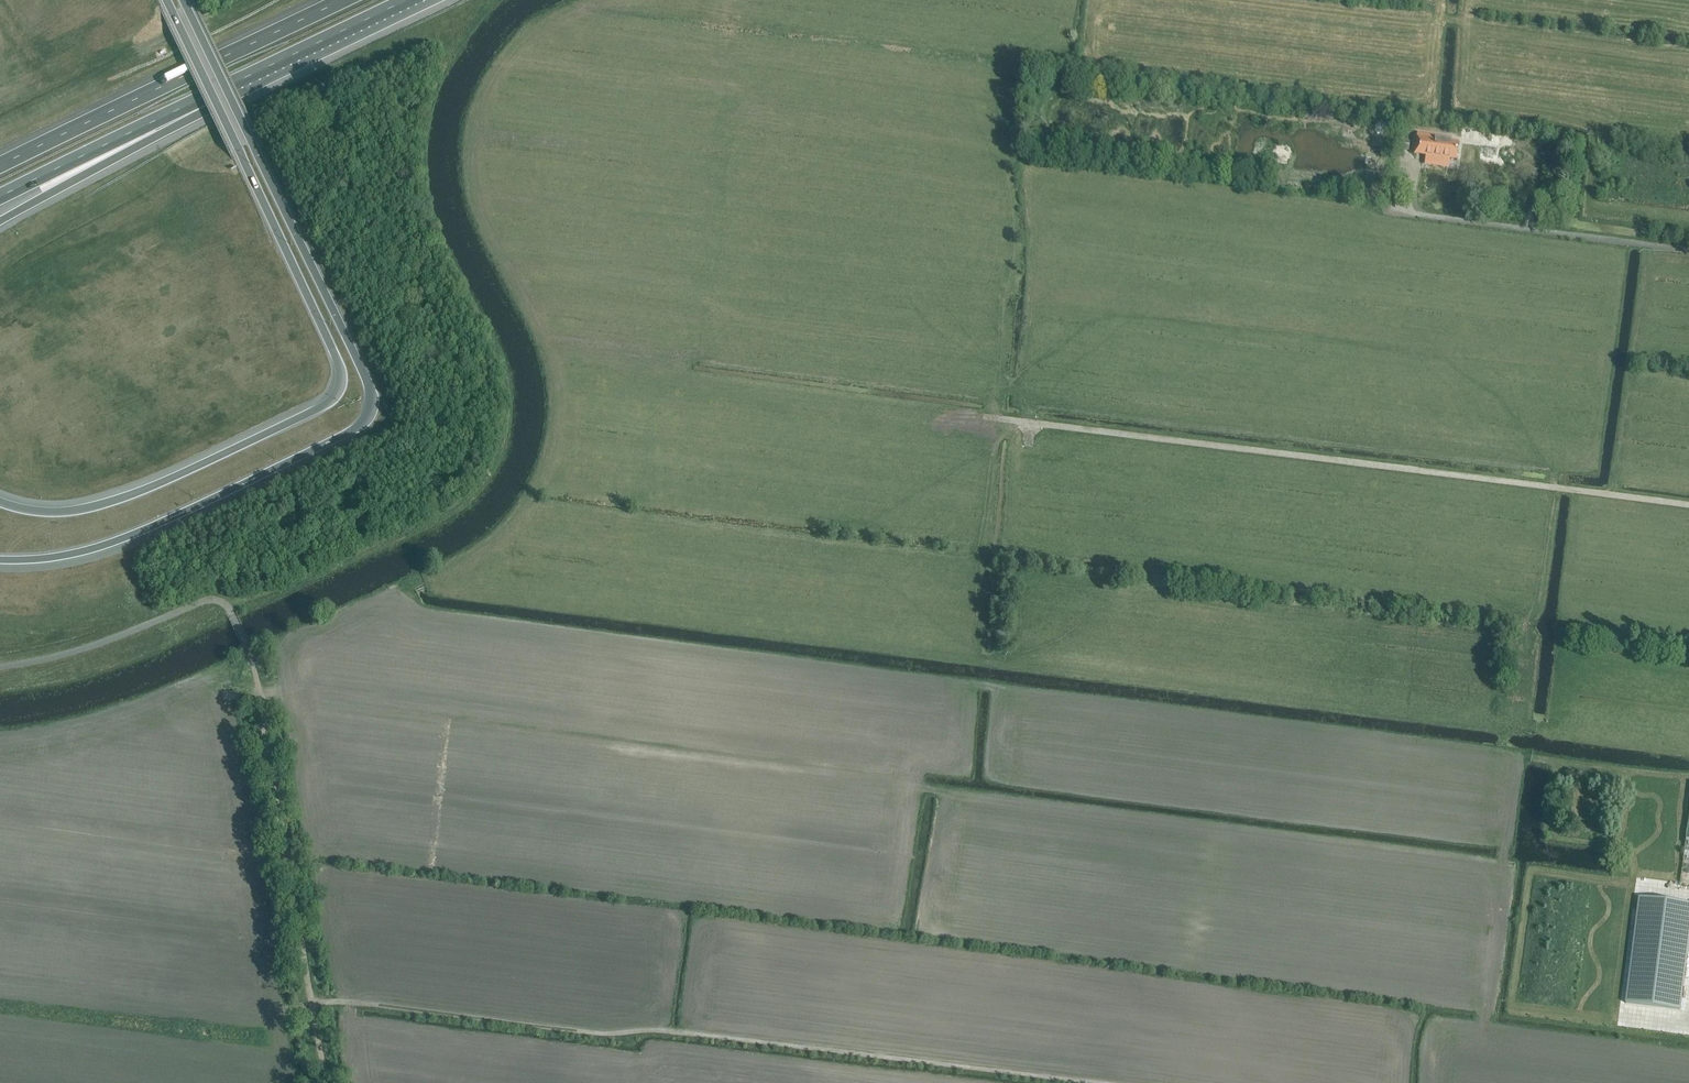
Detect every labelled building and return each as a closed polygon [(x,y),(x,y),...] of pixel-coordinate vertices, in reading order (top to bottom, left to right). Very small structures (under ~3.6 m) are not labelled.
[(1414,154),(1456,160),(1459,143),(1450,142),(1451,137),(1417,133),(1414,154)] [(1393,139),(1392,148),(1409,150),(1410,141),(1393,139)] [(1639,897),(1626,1004),(1680,1011),(1688,942),(1688,904),(1639,897)]
